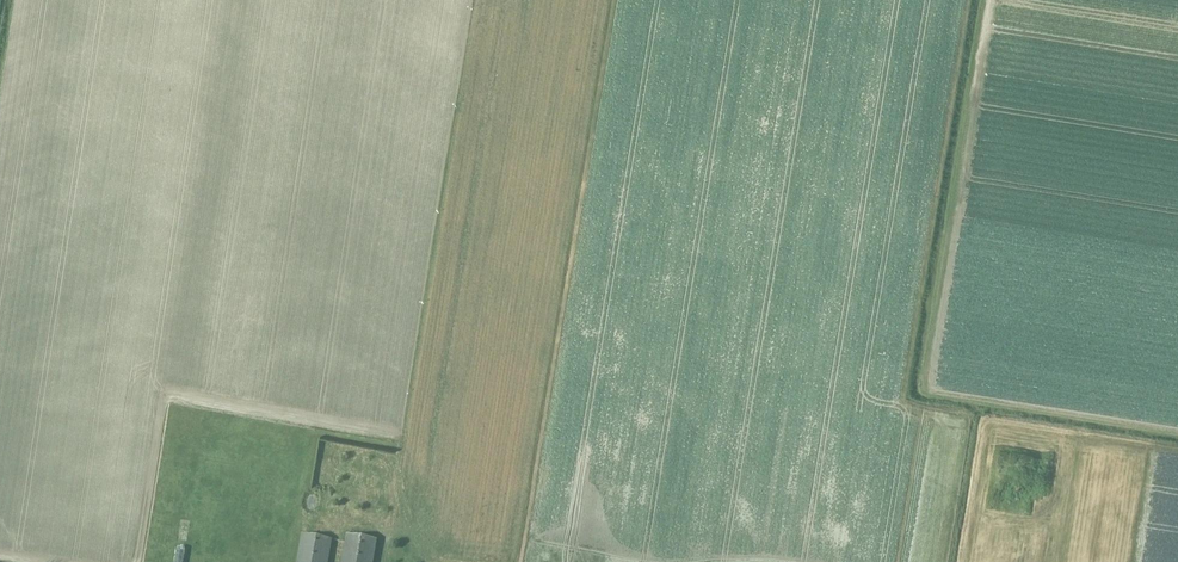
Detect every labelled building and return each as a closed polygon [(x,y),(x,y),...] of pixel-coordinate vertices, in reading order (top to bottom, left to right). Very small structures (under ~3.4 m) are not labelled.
[(302,534),(301,534),(296,561),(328,561),(332,540),(327,539),(330,522),(305,518),(302,534)] [(377,540),(345,535),(341,561),(373,561),(377,540)]
